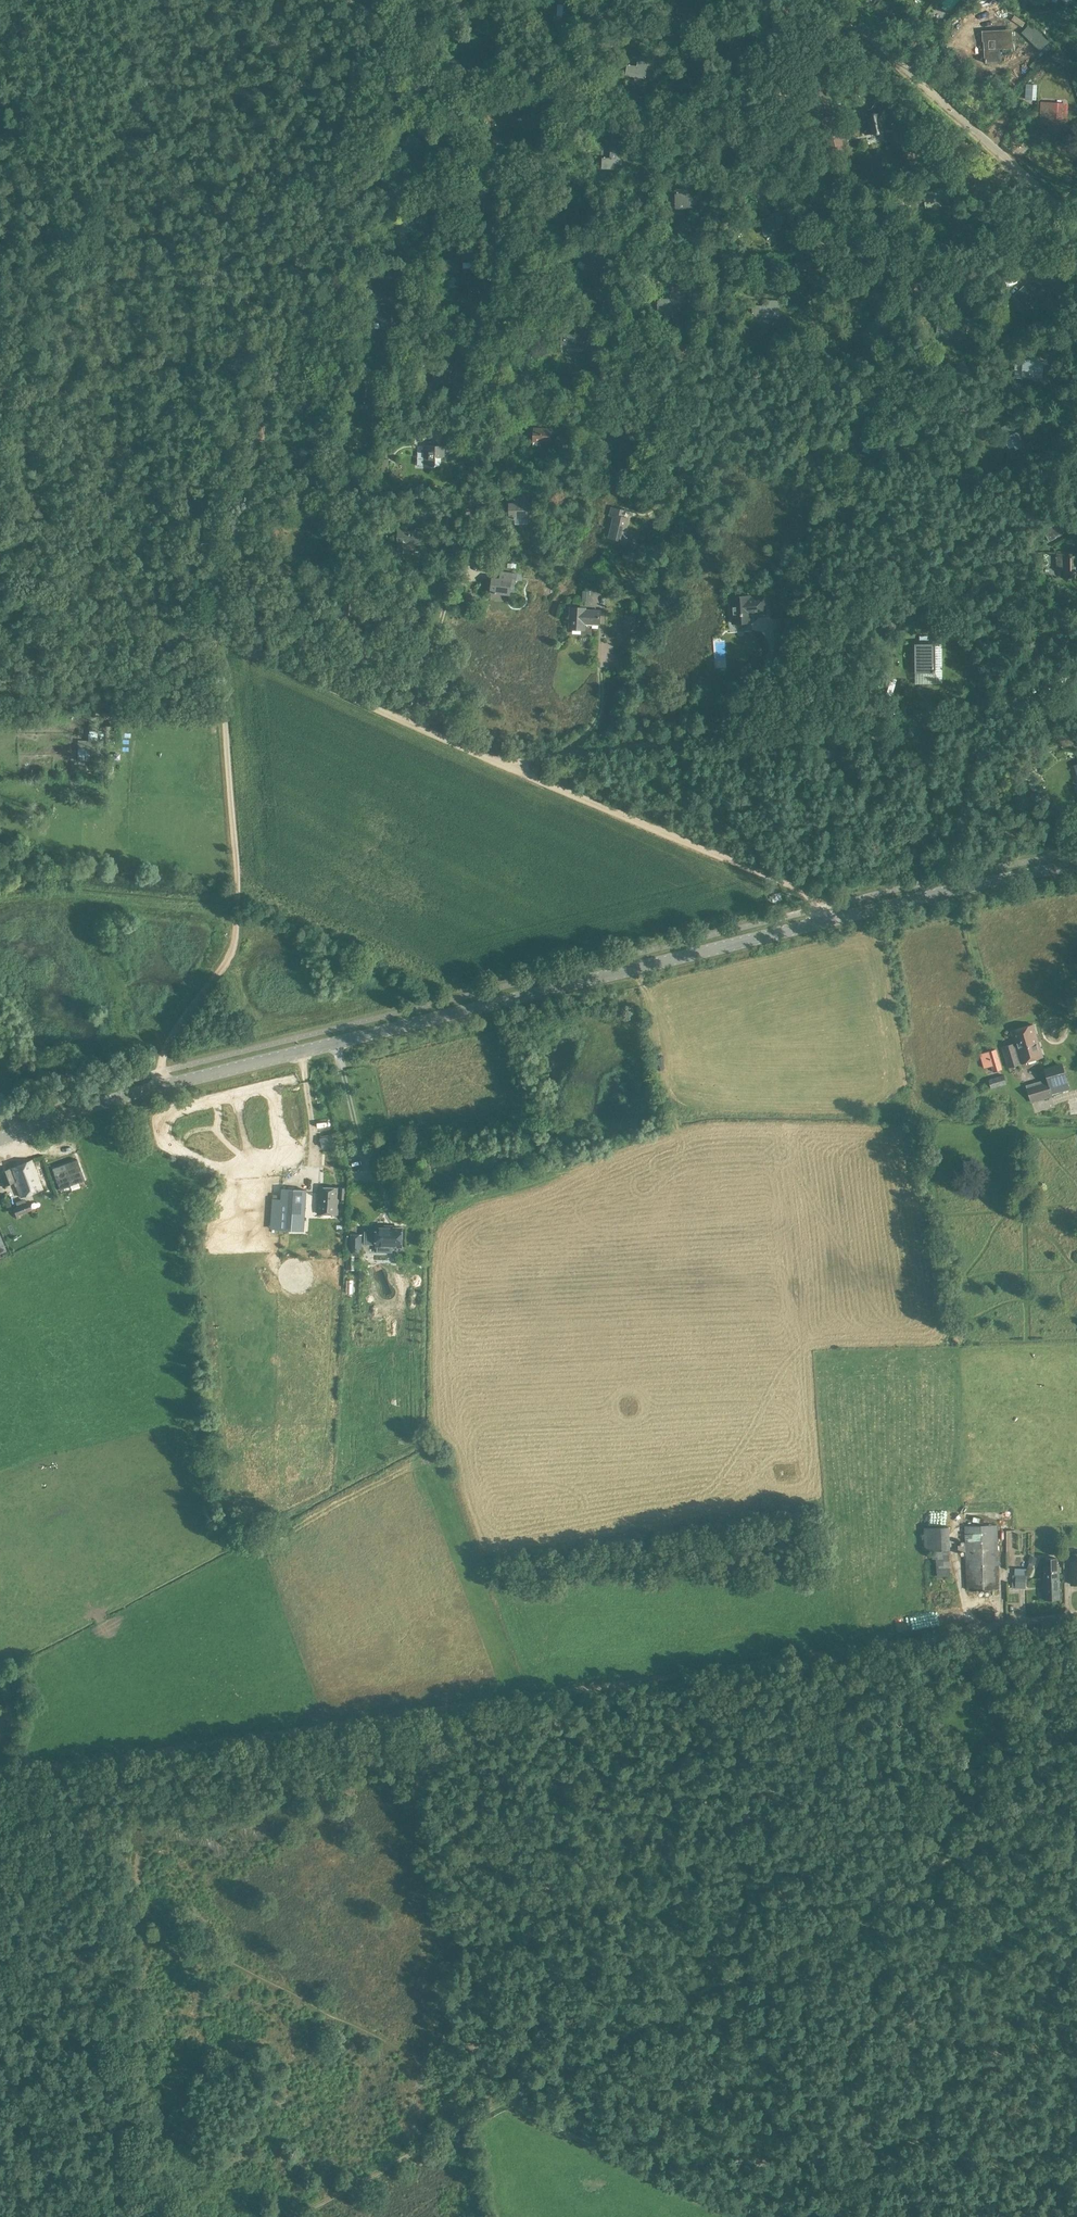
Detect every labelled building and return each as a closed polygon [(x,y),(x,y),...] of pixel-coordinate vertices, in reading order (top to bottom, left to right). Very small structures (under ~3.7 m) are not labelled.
[(690,0),(670,0),(669,13),(678,13),(679,9),(692,10),(693,0),(690,0)] [(554,25),(574,28),(576,8),(565,6),(564,18),(555,17),(554,25)] [(701,12),(696,16),(704,25),(708,21),(701,12)] [(977,43),(978,24),(969,23),(968,32),(962,32),(961,41),(977,43)] [(737,57),(747,46),(740,40),(738,42),(734,38),(729,43),(733,46),(730,50),(737,57)] [(1000,61),(998,41),(985,42),(987,62),(1000,61)] [(646,77),(648,63),(642,62),(642,68),(628,66),(627,75),(646,77)] [(531,82),(543,91),(551,81),(539,72),(531,82)] [(1040,100),(1040,86),(1037,86),(1037,84),(1026,84),(1025,100),(1040,100)] [(866,112),(867,116),(863,117),(867,134),(885,131),(883,123),(888,115),(882,110),(885,107),(878,102),(866,112)] [(1044,104),(1042,124),(1048,125),(1048,131),(1064,132),(1066,105),(1044,104)] [(404,143),(419,156),(427,147),(411,134),(404,143)] [(845,152),(841,134),(826,137),(830,155),(845,152)] [(612,159),(603,158),(603,167),(622,168),(624,142),(615,142),(615,151),(612,151),(612,159)] [(937,191),(928,192),(928,190),(924,191),(927,207),(941,205),(940,198),(951,196),(950,188),(937,190),(937,191)] [(677,204),(686,204),(687,207),(702,206),(702,199),(696,199),(696,190),(690,190),(690,194),(676,195),(677,204)] [(481,208),(500,210),(501,196),(495,195),(495,200),(481,200),(481,208)] [(771,216),(772,217),(761,220),(765,234),(774,231),(775,235),(783,233),(780,223),(783,222),(780,213),(771,216)] [(397,229),(416,229),(417,217),(411,217),(411,221),(397,220),(397,229)] [(440,268),(450,271),(451,265),(442,262),(440,268)] [(459,293),(479,292),(478,277),(472,278),(472,283),(459,284),(459,293)] [(1038,300),(1024,286),(1014,296),(1028,311),(1038,300)] [(678,287),(672,287),(672,300),(659,299),(658,308),(678,309),(678,304),(681,304),(681,290),(678,290),(678,287)] [(1050,294),(1039,303),(1044,309),(1055,299),(1050,294)] [(779,317),(780,302),(767,301),(767,307),(753,306),(753,315),(779,317)] [(372,321),(392,321),(392,306),(386,306),(386,312),(372,312),(372,321)] [(577,336),(563,334),(562,342),(576,344),(575,345),(585,346),(587,331),(578,330),(577,336)] [(1023,360),(1023,379),(1042,380),(1043,361),(1023,360)] [(852,434),(858,437),(862,425),(855,426),(852,434)] [(552,430),(535,429),(535,442),(551,443),(552,430)] [(1010,436),(1020,457),(1033,451),(1029,442),(1025,444),(1019,432),(1010,436)] [(623,438),(614,438),(614,434),(607,433),(607,440),(600,439),(600,444),(613,445),(612,453),(627,454),(628,446),(629,435),(623,434),(623,438)] [(425,451),(425,459),(426,459),(426,467),(436,467),(437,457),(444,457),(444,446),(427,445),(427,451),(425,451)] [(316,517),(320,503),(315,502),(317,495),(307,493),(302,513),(316,517)] [(517,503),(510,504),(510,519),(529,519),(529,507),(534,507),(534,497),(517,497),(517,503)] [(614,517),(610,534),(625,537),(629,518),(623,516),(624,510),(612,508),(610,516),(614,517)] [(1056,538),(1056,537),(1064,533),(1059,523),(1051,527),(1049,524),(1042,528),(1049,542),(1056,538)] [(423,545),(424,532),(399,530),(398,550),(399,550),(399,552),(408,553),(408,543),(415,544),(423,545)] [(1055,545),(1066,540),(1064,535),(1053,541),(1055,545)] [(1065,555),(1065,554),(1058,554),(1058,567),(1065,567),(1065,578),(1076,578),(1076,555),(1065,555)] [(518,574),(506,573),(505,579),(493,578),(491,593),(510,595),(511,584),(516,584),(518,574)] [(347,595),(346,607),(355,608),(355,596),(347,595)] [(750,599),(750,596),(731,597),(733,624),(752,622),(751,614),(766,613),(764,597),(750,599)] [(772,618),(780,618),(779,605),(772,605),(772,618)] [(571,629),(584,629),(585,623),(599,624),(600,612),(585,611),(586,609),(572,609),(571,629)] [(626,615),(625,632),(636,632),(636,616),(626,615)] [(886,633),(892,623),(886,619),(877,635),(887,642),(890,636),(886,633)] [(936,673),(935,646),(936,646),(936,644),(915,644),(915,673),(936,673)] [(1060,670),(1051,676),(1057,687),(1067,681),(1060,670)] [(116,725),(115,739),(126,739),(127,726),(116,725)] [(209,727),(209,736),(217,736),(217,727),(209,727)] [(82,746),(76,750),(83,758),(88,754),(82,746)] [(1009,1067),(1042,1057),(1033,1026),(1012,1032),(1016,1044),(1004,1047),(1009,1067)] [(1003,1069),(996,1049),(980,1054),(984,1069),(992,1067),(994,1072),(1003,1069)] [(1047,1079),(1026,1085),(1031,1103),(1053,1097),(1052,1095),(1071,1090),(1062,1063),(1044,1068),(1047,1079)] [(989,1080),(992,1089),(1007,1084),(1005,1075),(989,1080)] [(0,1173),(0,1174),(5,1186),(15,1182),(21,1197),(43,1189),(32,1161),(0,1173)] [(320,1187),(319,1214),(338,1215),(339,1199),(347,1200),(347,1189),(320,1187)] [(282,1188),(282,1199),(280,1220),(304,1221),(307,1190),(282,1188)] [(20,1217),(19,1215),(32,1210),(29,1202),(13,1208),(17,1218),(20,1217)] [(392,1246),(400,1247),(402,1247),(402,1229),(387,1229),(386,1229),(386,1227),(377,1227),(377,1231),(366,1231),(365,1244),(377,1244),(377,1246),(378,1246),(378,1252),(391,1252),(392,1246)] [(351,1235),(351,1244),(351,1253),(361,1253),(361,1245),(361,1235),(351,1235)] [(966,1552),(967,1590),(1000,1589),(998,1525),(965,1526),(965,1545),(958,1546),(959,1552),(966,1552)] [(925,1550),(932,1550),(949,1550),(950,1550),(949,1527),(924,1528),(925,1550)] [(1065,1561),(1070,1561),(1069,1585),(1076,1584),(1076,1554),(1070,1554),(1070,1556),(1065,1557),(1065,1561)] [(1031,1558),(1028,1570),(1034,1572),(1038,1560),(1031,1558)] [(1046,1559),(1046,1567),(1044,1567),(1044,1599),(1060,1599),(1059,1564),(1057,1564),(1057,1559),(1046,1559)] [(1026,1589),(1026,1576),(1015,1575),(1013,1575),(1012,1588),(1026,1589)]
